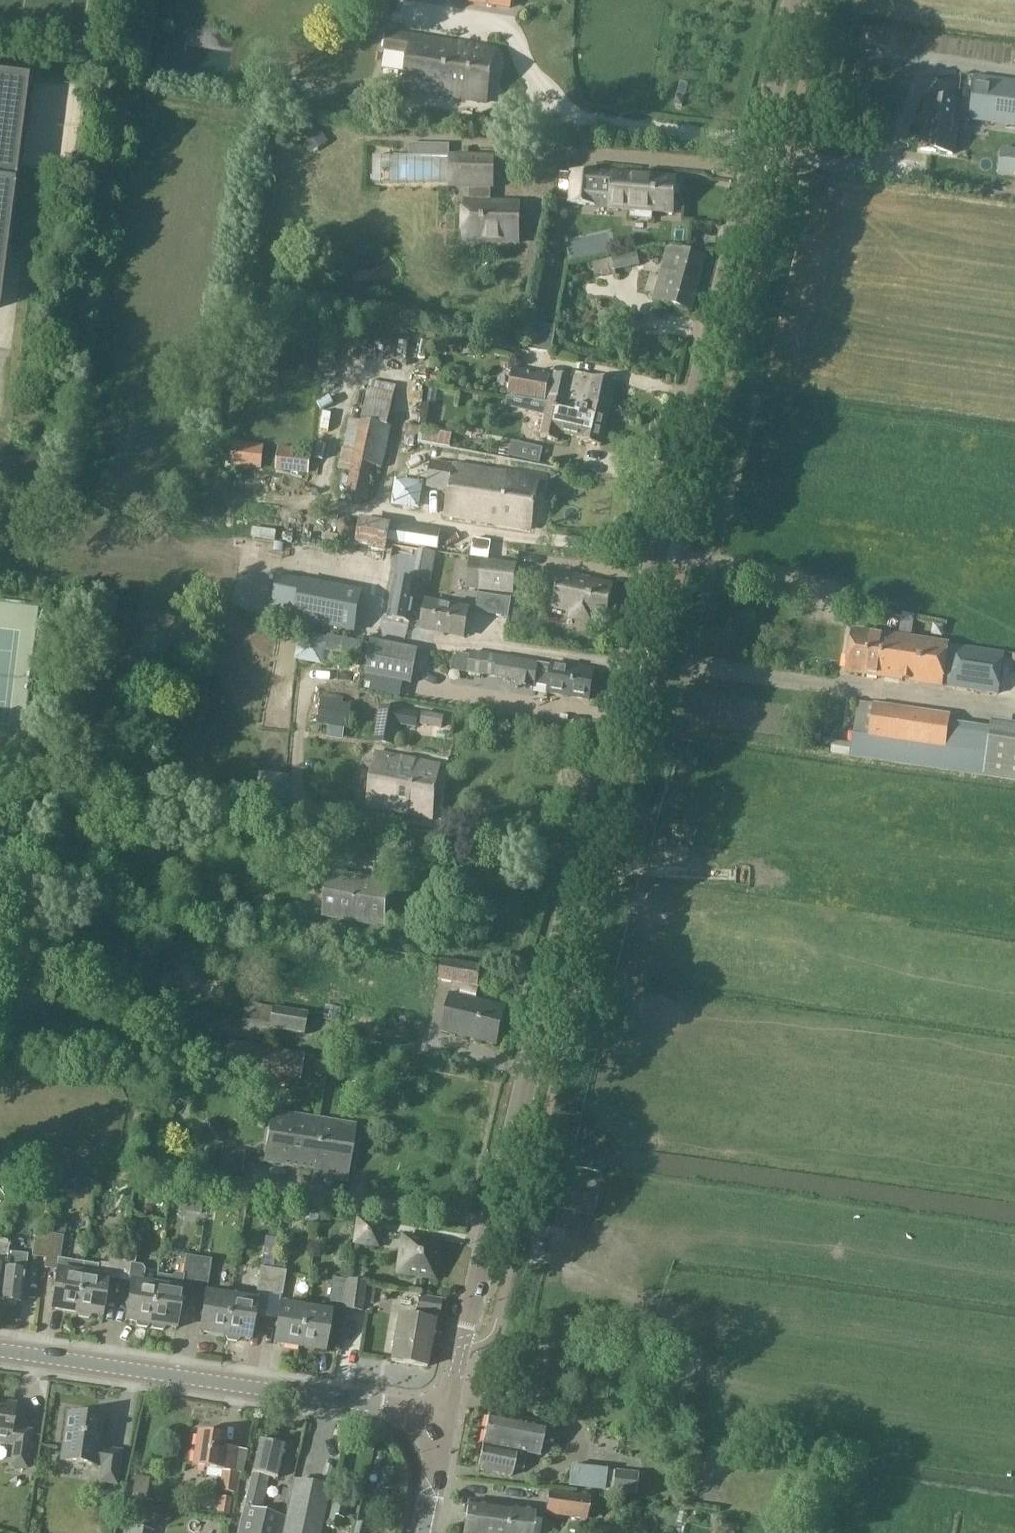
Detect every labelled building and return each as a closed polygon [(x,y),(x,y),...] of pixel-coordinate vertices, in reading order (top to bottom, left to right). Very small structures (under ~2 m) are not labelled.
[(471,2),(510,8),(510,6),(511,0),(471,0),(471,2)] [(496,48),(388,32),(385,47),(409,51),(403,88),(487,101),(496,48)] [(27,78),(0,75),(0,293),(27,78)] [(975,77),(971,105),(958,104),(958,103),(928,98),(920,149),(951,153),(956,120),(969,122),(969,119),(1014,125),(1014,82),(975,77)] [(297,134),(307,149),(325,137),(315,122),(297,134)] [(449,144),(409,144),(409,155),(450,155),(449,144)] [(999,171),(1014,172),(1014,148),(1002,147),(999,171)] [(463,201),(462,241),(518,242),(519,203),(490,202),(490,186),(493,186),(494,157),(449,156),(448,185),(468,186),(468,202),(463,201)] [(567,203),(567,204),(597,206),(597,205),(609,206),(609,207),(609,210),(630,211),(653,213),(674,215),(677,177),(612,173),(612,178),(600,177),(600,176),(600,175),(596,174),(573,172),(570,172),(570,173),(567,203)] [(654,298),(691,309),(706,254),(669,245),(654,298)] [(638,254),(610,259),(613,271),(640,265),(638,254)] [(534,324),(530,347),(552,351),(556,328),(534,324)] [(463,354),(475,356),(477,345),(465,343),(463,354)] [(514,368),(509,394),(550,401),(550,395),(578,400),(578,403),(610,408),(616,381),(573,371),(572,376),(555,373),(555,375),(514,368)] [(431,381),(438,383),(440,374),(433,372),(431,381)] [(550,395),(550,401),(509,394),(507,407),(546,416),(541,436),(559,440),(560,433),(567,434),(582,437),(581,440),(602,445),(610,408),(578,403),(578,400),(550,395)] [(393,425),(363,418),(346,494),(368,498),(375,465),(383,466),(393,425)] [(420,429),(418,441),(450,447),(452,435),(420,429)] [(262,465),(264,445),(232,440),(230,461),(262,465)] [(509,452),(508,456),(520,459),(523,444),(512,441),(509,452)] [(311,454),(280,450),(277,470),(308,474),(311,454)] [(432,459),(427,485),(450,489),(446,514),(532,528),(540,478),(509,471),(432,459)] [(361,517),(356,544),(387,550),(389,541),(391,526),(391,524),(361,517)] [(389,541),(437,549),(440,534),(391,526),(389,541)] [(470,556),(489,559),(491,541),(473,538),(470,556)] [(436,553),(419,549),(413,579),(431,582),(436,553)] [(470,557),(466,589),(478,590),(481,558),(470,557)] [(518,563),(481,558),(478,590),(514,594),(518,563)] [(571,616),(592,620),(594,614),(607,617),(614,583),(560,572),(554,606),(572,610),(571,616)] [(395,578),(388,617),(410,621),(417,582),(395,578)] [(294,621),(341,630),(355,633),(363,591),(348,588),(302,579),(302,580),(294,621)] [(421,627),(464,635),(469,609),(426,600),(421,627)] [(853,630),(850,650),(895,657),(898,637),(853,630)] [(326,639),(303,634),(298,661),(321,665),(326,639)] [(850,650),(847,670),(892,678),(998,694),(1005,654),(944,644),(898,637),(895,657),(850,650)] [(364,675),(367,676),(400,682),(411,685),(418,649),(371,640),(364,675)] [(472,656),(469,674),(519,682),(518,684),(535,686),(536,679),(550,681),(548,688),(548,692),(590,699),(595,668),(553,661),(552,664),(539,661),(499,655),(472,653),(472,656)] [(318,724),(349,729),(353,703),(322,698),(318,724)] [(873,704),(868,736),(853,733),(849,755),(1014,780),(1014,731),(949,721),(950,715),(873,704)] [(396,745),(399,724),(414,726),(416,712),(402,709),(381,705),(375,741),(396,745)] [(443,716),(424,713),(422,724),(441,728),(443,716)] [(367,806),(434,818),(441,764),(377,751),(367,806)] [(385,925),(391,879),(329,870),(321,916),(385,925)] [(305,921),(302,935),(324,938),(327,925),(305,921)] [(482,965),(442,959),(439,979),(479,985),(482,965)] [(441,1030),(497,1043),(506,1005),(450,992),(441,1030)] [(273,1007),(269,1027),(303,1032),(306,1013),(273,1007)] [(225,1066),(299,1078),(303,1053),(229,1041),(225,1066)] [(313,1073),(337,1077),(340,1063),(315,1059),(313,1073)] [(271,1110),(263,1161),(328,1171),(327,1178),(346,1181),(355,1123),(271,1110)] [(64,1236),(67,1218),(54,1216),(51,1233),(64,1236)] [(355,1242),(378,1245),(381,1223),(358,1220),(355,1242)] [(35,1232),(32,1256),(45,1258),(49,1234),(35,1232)] [(50,1308),(51,1308),(52,1307),(75,1311),(83,1263),(59,1259),(63,1236),(49,1234),(45,1258),(44,1267),(56,1269),(50,1308)] [(402,1235),(397,1273),(434,1278),(439,1241),(402,1235)] [(107,1267),(83,1263),(75,1311),(77,1311),(78,1316),(88,1317),(91,1314),(101,1316),(107,1277),(119,1278),(124,1245),(111,1243),(107,1267)] [(147,1326),(149,1322),(155,1285),(142,1283),(144,1268),(141,1264),(134,1263),(137,1247),(124,1245),(119,1278),(131,1280),(125,1319),(135,1320),(136,1325),(147,1326)] [(2,1264),(0,1283),(0,1300),(21,1302),(29,1254),(3,1251),(2,1264)] [(155,1285),(149,1322),(151,1323),(152,1327),(162,1329),(165,1325),(174,1326),(174,1327),(175,1327),(181,1288),(193,1289),(195,1280),(194,1280),(198,1255),(185,1254),(183,1273),(176,1272),(171,1275),(157,1273),(156,1285),(155,1285)] [(211,1257),(198,1255),(194,1280),(208,1282),(211,1257)] [(257,1290),(269,1292),(272,1269),(261,1267),(257,1290)] [(285,1271),(272,1269),(269,1292),(281,1294),(285,1271)] [(331,1300),(343,1302),(346,1280),(334,1278),(331,1300)] [(364,1282),(346,1280),(343,1302),(362,1304),(364,1282)] [(199,1331),(224,1335),(231,1292),(206,1288),(199,1331)] [(256,1296),(231,1292),(224,1335),(226,1335),(228,1339),(237,1341),(240,1337),(250,1339),(256,1296)] [(415,1312),(439,1316),(442,1301),(418,1296),(415,1312)] [(280,1301),(273,1343),(299,1347),(305,1305),(280,1301)] [(331,1309),(305,1305),(299,1347),(324,1351),(331,1309)] [(390,1361),(409,1364),(414,1338),(411,1337),(415,1318),(398,1315),(390,1361)] [(411,1337),(414,1338),(409,1364),(426,1367),(434,1321),(415,1318),(411,1337)] [(0,1403),(0,1442),(13,1444),(10,1465),(24,1467),(29,1431),(10,1428),(13,1405),(0,1403)] [(100,1417),(66,1412),(60,1460),(100,1465),(98,1481),(115,1483),(119,1450),(98,1448),(99,1443),(97,1442),(100,1417)] [(487,1412),(475,1468),(508,1475),(510,1465),(521,1467),(525,1452),(537,1455),(543,1424),(487,1412)] [(225,1435),(197,1431),(191,1465),(223,1470),(220,1489),(236,1492),(239,1472),(244,1449),(223,1446),(225,1435)] [(237,1532),(282,1532),(286,1518),(260,1511),(268,1477),(276,1479),(284,1447),(258,1441),(237,1532)] [(638,1473),(614,1470),(612,1492),(635,1495),(638,1473)] [(136,1476),(132,1497),(146,1499),(149,1478),(136,1476)] [(328,1489),(295,1481),(287,1518),(286,1517),(282,1532),(318,1532),(328,1489)] [(544,1515),(585,1521),(589,1498),(548,1492),(544,1515)] [(217,1512),(228,1514),(231,1499),(220,1497),(217,1512)] [(343,1519),(347,1504),(332,1500),(326,1528),(337,1530),(340,1519),(343,1519)] [(530,1517),(532,1509),(466,1501),(462,1532),(528,1532),(530,1517)] [(356,1532),(365,1532),(367,1525),(358,1523),(356,1532)]
